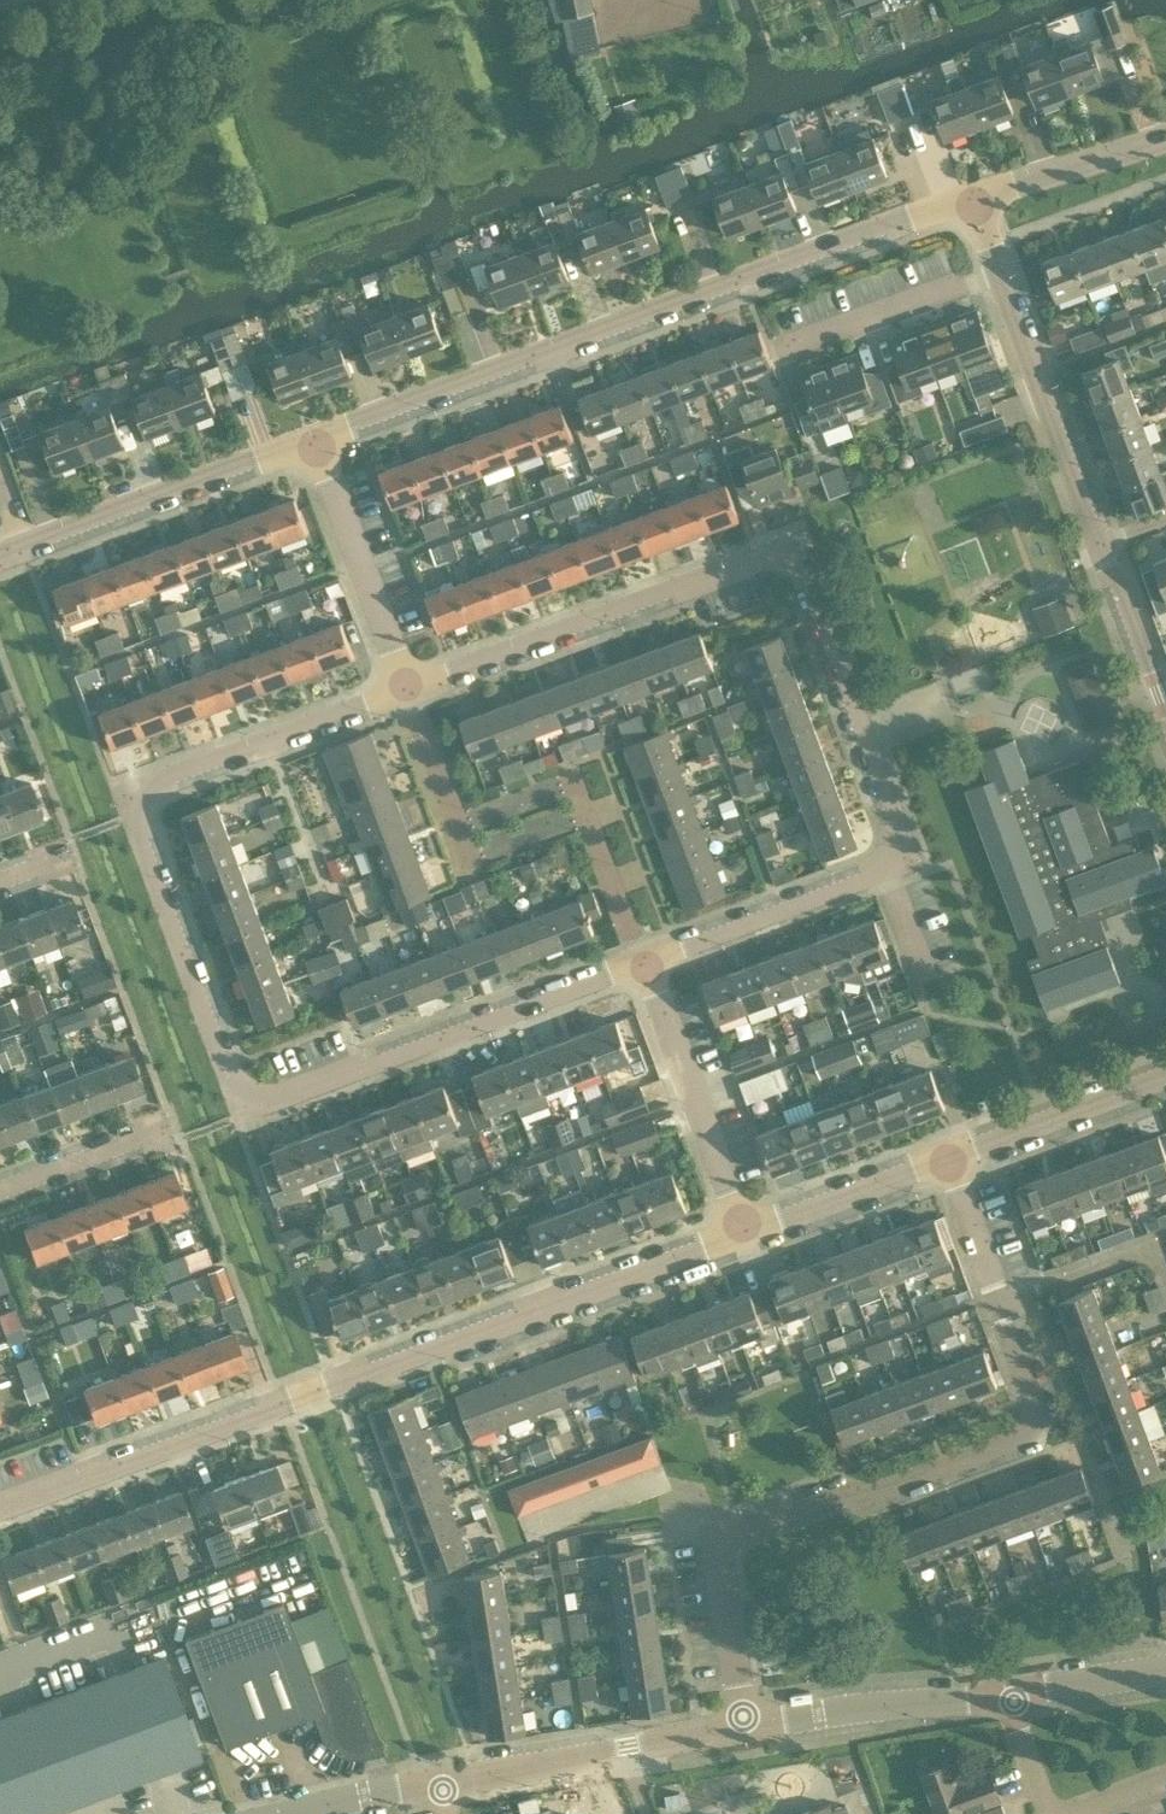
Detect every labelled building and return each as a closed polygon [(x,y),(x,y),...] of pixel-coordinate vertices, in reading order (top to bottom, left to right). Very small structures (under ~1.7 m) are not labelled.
[(593,9),(591,0),(561,0),(565,15),(593,9)] [(1110,1),(1093,7),(1107,43),(1111,42),(1123,38),(1110,1)] [(833,43),(830,30),(814,34),(817,47),(833,43)] [(1066,43),(1053,48),(1056,54),(1070,93),(1104,81),(1122,74),(1113,49),(1102,53),(1097,39),(1090,42),(1068,50),(1066,43)] [(1015,42),(1002,46),(1013,79),(1019,95),(1031,90),(1037,105),(1070,93),(1056,54),(1024,66),(1015,42)] [(997,76),(965,88),(979,127),(1013,115),(1001,83),(1013,79),(1002,46),(988,51),(997,76)] [(953,92),(931,100),(945,139),(979,127),(965,88),(960,74),(948,78),(953,92)] [(890,88),(901,118),(914,114),(903,83),(890,88)] [(889,123),(901,118),(890,88),(878,92),(889,123)] [(613,107),(619,123),(642,115),(637,99),(613,107)] [(839,150),(853,189),(886,176),(872,138),(839,150)] [(819,201),(853,189),(839,150),(806,162),(801,148),(788,153),(800,184),(812,179),(819,201)] [(800,184),(788,153),(775,158),(780,173),(747,185),(761,222),(795,210),(787,188),(800,184)] [(668,170),(680,201),(692,197),(680,165),(668,170)] [(667,206),(680,201),(668,170),(656,175),(667,206)] [(761,222),(747,185),(714,197),(728,235),(761,222)] [(626,259),(612,219),(578,232),(569,207),(557,211),(569,245),(580,241),(592,272),(626,259)] [(646,207),(612,219),(626,259),(660,246),(646,207)] [(557,249),(569,245),(557,211),(543,216),(553,241),(522,253),(536,292),(568,280),(557,249)] [(1130,230),(1144,268),(1150,283),(1165,277),(1165,235),(1160,219),(1130,230)] [(1130,230),(1102,240),(1116,279),(1144,268),(1130,230)] [(1102,240),(1072,251),(1086,290),(1116,279),(1102,240)] [(445,253),(457,284),(469,279),(458,248),(445,253)] [(1072,251),(1042,262),(1056,301),(1086,290),(1072,251)] [(444,289),(457,284),(445,253),(433,257),(444,289)] [(536,292),(522,253),(486,266),(484,260),(470,266),(479,289),(493,284),(500,305),(536,292)] [(353,303),(341,307),(345,318),(357,314),(353,303)] [(395,316),(409,354),(443,341),(429,304),(395,316)] [(975,309),(957,316),(959,321),(957,322),(966,346),(957,349),(968,376),(967,376),(979,409),(992,404),(988,392),(1007,385),(991,341),(988,342),(975,309)] [(1130,317),(1135,331),(1145,327),(1140,313),(1130,317)] [(375,366),(409,354),(395,316),(363,328),(357,314),(345,318),(356,349),(367,345),(375,366)] [(1113,320),(1104,323),(1110,340),(1125,334),(1135,331),(1130,317),(1129,314),(1113,320)] [(957,380),(967,376),(968,376),(957,349),(966,346),(957,322),(959,321),(957,316),(919,330),(936,376),(953,369),(957,380)] [(344,354),(356,349),(345,318),(332,323),(337,337),(303,350),(317,388),(352,375),(344,354)] [(1062,322),(1047,328),(1053,344),(1068,338),(1062,322)] [(1075,353),(1105,342),(1099,327),(1069,337),(1075,353)] [(919,382),(936,376),(919,330),(891,340),(900,366),(886,371),(898,402),(923,393),(919,382)] [(223,335),(235,367),(248,362),(236,331),(223,335)] [(759,331),(728,342),(741,376),(772,365),(759,331)] [(222,371),(235,367),(223,335),(211,340),(222,371)] [(1150,346),(1155,359),(1165,355),(1165,340),(1150,346)] [(741,376),(728,342),(699,353),(711,388),(741,376)] [(1092,400),(1129,387),(1123,370),(1133,366),(1125,344),(1105,352),(1109,361),(1082,371),(1092,400)] [(284,400),(317,388),(303,350),(269,362),(284,400)] [(699,353),(669,365),(681,399),(711,388),(699,353)] [(856,353),(828,363),(845,410),(862,403),(866,414),(891,405),(879,373),(866,378),(856,353)] [(809,399),(795,404),(806,436),(832,427),(849,420),(845,410),(828,363),(816,368),(815,364),(798,370),(799,374),(809,399)] [(696,438),(686,411),(681,399),(669,365),(639,376),(652,410),(671,403),(686,443),(696,439),(696,438)] [(166,383),(181,423),(215,410),(200,371),(166,383)] [(147,435),(181,423),(166,383),(134,395),(125,372),(112,377),(124,409),(136,404),(147,435)] [(622,421),(652,410),(639,376),(609,387),(622,421)] [(124,409),(112,377),(100,382),(108,405),(76,417),(90,457),(124,445),(112,413),(124,409)] [(591,433),(622,421),(609,387),(578,398),(591,433)] [(1103,429),(1140,415),(1129,387),(1092,400),(1103,429)] [(751,401),(756,416),(767,412),(762,397),(751,401)] [(0,403),(0,417),(0,418),(14,413),(9,399),(0,403)] [(745,420),(756,416),(751,401),(739,405),(745,420)] [(560,405),(529,417),(542,450),(573,439),(560,405)] [(686,411),(696,438),(708,434),(698,406),(686,411)] [(12,450),(26,445),(14,413),(0,418),(12,450)] [(964,445),(1007,430),(1002,415),(959,431),(964,445)] [(1113,457),(1150,444),(1140,415),(1103,429),(1113,457)] [(56,470),(90,457),(76,417),(41,430),(56,470)] [(512,462),(542,450),(529,417),(500,428),(512,462)] [(482,473),(512,462),(500,428),(470,439),(482,473)] [(453,484),(482,473),(470,439),(440,450),(453,484)] [(643,442),(632,446),(637,461),(648,456),(643,442)] [(1124,486),(1161,472),(1150,444),(1113,457),(1124,486)] [(759,506),(792,494),(775,448),(753,456),(749,445),(724,454),(735,486),(750,481),(759,506)] [(637,461),(632,446),(620,450),(625,465),(637,461)] [(938,458),(933,446),(915,453),(919,465),(938,458)] [(423,495),(453,484),(440,450),(410,461),(423,495)] [(681,455),(687,470),(698,465),(693,450),(681,455)] [(899,456),(897,465),(904,471),(912,467),(914,459),(907,453),(899,456)] [(676,474),(687,470),(681,455),(670,459),(676,474)] [(423,495),(410,461),(380,473),(392,507),(423,495)] [(813,462),(794,469),(796,476),(800,486),(819,479),(815,469),(813,462)] [(841,466),(819,474),(829,499),(850,491),(841,466)] [(1122,489),(1129,507),(1131,514),(1134,513),(1134,515),(1165,503),(1165,470),(1161,472),(1124,486),(1124,488),(1122,489)] [(563,471),(552,475),(557,490),(568,486),(563,471)] [(633,473),(622,477),(627,492),(638,488),(633,473)] [(557,490),(552,475),(540,479),(545,494),(557,490)] [(627,492),(622,477),(610,481),(615,496),(627,492)] [(726,486),(696,497),(708,531),(739,519),(726,486)] [(503,493),(492,497),(497,512),(509,508),(503,493)] [(572,495),(561,499),(566,514),(577,509),(572,495)] [(486,516),(497,512),(492,497),(481,501),(486,516)] [(678,542),(708,531),(696,497),(666,508),(678,542)] [(566,514),(561,499),(549,503),(555,518),(566,514)] [(295,500),(264,511),(277,546),(307,534),(295,500)] [(648,553),(678,542),(666,508),(636,519),(648,553)] [(277,546),(264,511),(234,522),(247,556),(277,546)] [(444,515),(432,520),(438,534),(449,530),(444,515)] [(501,520),(507,536),(518,531),(512,516),(501,520)] [(618,564),(648,553),(636,519),(606,530),(618,564)] [(438,534),(432,520),(421,524),(426,539),(438,534)] [(496,540),(507,536),(501,520),(490,525),(496,540)] [(247,556),(234,522),(204,533),(217,567),(247,556)] [(483,529),(472,533),(473,534),(478,548),(488,544),(483,529)] [(588,575),(618,564),(606,530),(576,541),(588,575)] [(217,567),(204,533),(174,544),(187,578),(217,567)] [(452,540),(441,544),(446,558),(457,554),(452,540)] [(558,586),(588,575),(576,541),(546,552),(558,586)] [(187,578),(174,544),(144,555),(156,589),(187,578)] [(446,558),(441,544),(430,548),(435,562),(446,558)] [(529,597),(558,586),(546,552),(516,563),(529,597)] [(156,589),(144,555),(114,566),(126,600),(156,589)] [(1141,572),(1156,612),(1165,609),(1165,558),(1153,563),(1155,567),(1141,572)] [(499,608),(529,597),(516,563),(486,575),(499,608)] [(296,564),(285,568),(291,583),(303,579),(296,564)] [(126,600),(114,566),(84,577),(96,611),(126,600)] [(291,583),(285,568),(274,573),(280,588),(291,583)] [(469,619),(499,608),(486,575),(456,586),(469,619)] [(96,611),(84,577),(53,588),(66,622),(96,611)] [(226,591),(231,606),(243,601),(238,586),(226,591)] [(469,619),(456,586),(426,597),(438,630),(469,619)] [(306,588),(294,593),(300,608),(312,604),(306,588)] [(220,610),(231,606),(226,591),(214,595),(220,610)] [(300,608),(294,593),(283,597),(288,613),(300,608)] [(175,601),(164,605),(166,613),(178,609),(175,601)] [(1037,612),(1045,635),(1072,625),(1064,602),(1037,612)] [(178,609),(166,613),(172,628),(183,624),(178,609)] [(235,615),(241,630),(252,625),(247,611),(235,615)] [(172,628),(166,613),(155,617),(161,632),(172,628)] [(229,634),(241,630),(235,615),(224,620),(229,634)] [(340,623),(310,634),(322,668),(353,657),(340,623)] [(107,635),(112,650),(124,646),(118,630),(107,635)] [(186,633),(175,637),(181,652),(192,648),(186,633)] [(292,679),(322,668),(310,634),(280,645),(292,679)] [(700,634),(669,645),(682,679),(712,668),(700,634)] [(101,654),(112,650),(107,635),(95,639),(101,654)] [(746,649),(757,679),(791,666),(779,636),(746,649)] [(181,652),(175,637),(164,642),(170,656),(181,652)] [(262,690),(292,679),(280,645),(250,656),(262,690)] [(652,690),(682,679),(669,645),(640,656),(652,690)] [(81,647),(67,652),(72,665),(86,660),(81,647)] [(116,660),(121,674),(133,670),(127,655),(116,660)] [(232,701),(262,690),(250,656),(220,667),(232,701)] [(622,701),(652,690),(640,656),(610,667),(622,701)] [(110,679),(121,674),(116,660),(104,664),(110,679)] [(1096,670),(1092,660),(1066,670),(1070,680),(1096,670)] [(802,696),(791,666),(757,679),(768,709),(802,696)] [(202,712),(232,701),(220,667),(190,678),(202,712)] [(592,712),(622,701),(610,667),(580,678),(592,712)] [(172,723),(202,712),(190,678),(160,690),(172,723)] [(563,723),(592,712),(580,678),(550,689),(563,723)] [(713,704),(724,699),(719,684),(707,689),(713,704)] [(14,710),(6,688),(0,691),(0,715),(0,716),(14,710)] [(533,734),(563,723),(550,689),(520,700),(533,734)] [(142,734),(172,723),(160,690),(130,701),(142,734)] [(699,692),(688,696),(694,710),(705,706),(699,692)] [(694,710),(688,696),(677,700),(682,714),(694,710)] [(813,726),(802,696),(768,709),(779,738),(813,726)] [(503,745),(533,734),(520,700),(490,711),(503,745)] [(142,734),(130,701),(99,712),(112,746),(142,734)] [(713,715),(718,726),(732,721),(728,710),(713,715)] [(503,745),(490,711),(460,722),(472,756),(503,745)] [(628,718),(634,732),(645,728),(640,714),(628,718)] [(622,736),(634,732),(628,718),(617,722),(622,736)] [(732,721),(718,726),(722,737),(736,732),(732,721)] [(681,726),(672,729),(675,738),(684,734),(681,726)] [(824,755),(813,726),(779,738),(790,768),(824,755)] [(625,747),(637,780),(677,765),(668,741),(673,739),(670,730),(625,747)] [(336,779),(340,792),(385,775),(370,734),(330,749),(340,778),(336,779)] [(569,740),(574,754),(586,750),(580,736),(569,740)] [(965,788),(1020,937),(1031,932),(1032,934),(1040,955),(1028,960),(1046,1009),(1048,1008),(1047,1006),(1119,979),(1119,981),(1121,980),(1099,919),(1133,906),(1131,901),(1132,901),(1130,894),(1164,881),(1164,882),(1165,882),(1165,880),(1153,844),(1141,848),(1136,836),(1112,845),(1094,795),(1081,759),(1031,777),(1017,737),(1014,738),(1003,742),(977,751),(979,757),(982,756),(990,779),(974,785),(965,788)] [(563,759),(574,754),(569,740),(558,744),(563,759)] [(709,753),(698,757),(701,764),(712,760),(709,753)] [(835,785),(824,755),(790,768),(801,798),(835,785)] [(521,758),(510,762),(515,777),(526,773),(521,758)] [(504,781),(515,777),(510,762),(499,766),(504,781)] [(683,763),(677,765),(637,780),(649,813),(689,798),(680,772),(685,770),(683,763)] [(739,786),(754,780),(750,769),(735,775),(739,786)] [(355,814),(361,830),(401,815),(385,775),(340,792),(349,816),(355,814)] [(759,791),(754,780),(739,786),(744,797),(759,791)] [(1,793),(14,828),(42,817),(29,782),(1,793)] [(846,815),(835,785),(801,798),(813,827),(846,815)] [(14,828),(1,793),(0,789),(0,833),(14,828)] [(695,796),(689,798),(649,813),(661,844),(702,829),(693,805),(697,803),(695,796)] [(733,796),(719,801),(725,816),(739,811),(733,796)] [(263,818),(279,812),(274,801),(259,807),(263,818)] [(183,815),(194,846),(229,833),(217,803),(183,815)] [(283,823),(279,812),(263,818),(267,829),(283,823)] [(370,872),(416,855),(401,815),(361,830),(364,837),(358,840),(362,849),(367,847),(375,870),(370,872)] [(737,815),(722,820),(727,833),(742,828),(737,815)] [(846,815),(813,827),(824,858),(858,845),(846,815)] [(707,827),(702,829),(661,844),(674,877),(714,862),(704,837),(710,835),(707,827)] [(757,835),(761,846),(776,841),(772,829),(757,835)] [(205,876),(240,863),(229,833),(194,846),(205,876)] [(776,841),(761,846),(765,857),(780,852),(776,841)] [(289,842),(274,848),(278,859),(293,854),(289,842)] [(740,851),(729,855),(732,864),(743,860),(740,851)] [(416,855),(370,872),(374,881),(378,879),(387,903),(382,904),(386,913),(431,896),(416,855)] [(543,857),(532,861),(538,876),(549,872),(543,857)] [(714,862),(674,877),(686,910),(726,895),(717,869),(721,868),(718,860),(714,862)] [(281,866),(285,878),(301,872),(297,861),(281,866)] [(538,876),(532,861),(521,865),(527,880),(538,876)] [(216,905),(251,893),(240,863),(205,876),(216,905)] [(301,872),(285,878),(290,889),(305,883),(301,872)] [(473,883),(478,898),(489,894),(484,879),(473,883)] [(467,903),(478,898),(473,883),(461,887),(467,903)] [(551,912),(563,945),(594,934),(588,919),(602,914),(593,892),(579,897),(580,901),(551,912)] [(228,935),(262,922),(251,893),(216,905),(228,935)] [(353,927),(356,926),(353,919),(355,919),(347,897),(318,907),(327,930),(339,925),(341,931),(353,927)] [(74,899),(45,909),(58,944),(87,933),(74,899)] [(413,905),(419,921),(431,917),(425,901),(413,905)] [(407,926),(419,921),(413,905),(401,910),(407,926)] [(58,944),(45,909),(18,920),(31,954),(58,944)] [(521,922),(533,956),(563,945),(551,912),(521,922)] [(876,918),(846,930),(865,983),(879,978),(874,964),(891,958),(889,954),(897,951),(896,949),(884,916),(876,919),(876,918)] [(318,919),(302,925),(307,937),(323,931),(318,919)] [(31,954),(18,920),(0,926),(0,956),(3,964),(31,954)] [(239,965),(273,952),(262,922),(228,935),(239,965)] [(491,933),(504,967),(533,956),(521,922),(491,933)] [(365,923),(356,926),(353,927),(359,943),(371,939),(365,923)] [(353,927),(341,931),(347,948),(359,943),(353,927)] [(846,930),(818,940),(833,980),(845,975),(847,981),(862,984),(865,983),(846,930)] [(461,944),(474,978),(504,967),(491,933),(461,944)] [(818,940),(790,950),(804,990),(833,980),(818,940)] [(432,955),(444,989),(474,978),(461,944),(432,955)] [(790,950),(760,961),(775,1001),(804,990),(790,950)] [(250,995),(284,982),(273,952),(239,965),(250,995)] [(305,960),(310,971),(324,966),(320,954),(305,960)] [(414,1000),(444,989),(432,955),(402,966),(414,1000)] [(760,961),(732,972),(747,1011),(775,1001),(760,961)] [(324,966),(310,971),(314,982),(328,977),(324,966)] [(385,1011),(414,1000),(402,966),(372,977),(385,1011)] [(110,971),(94,977),(99,990),(115,984),(112,975),(110,971)] [(732,972),(703,982),(718,1022),(747,1011),(732,972)] [(354,1022),(385,1011),(372,977),(342,989),(354,1022)] [(284,982),(250,995),(261,1025),(295,1012),(284,982)] [(36,988),(14,996),(23,1019),(45,1011),(36,988)] [(871,999),(879,1019),(890,1015),(882,995),(871,999)] [(868,1023),(879,1019),(871,999),(861,1003),(868,1023)] [(0,1004),(0,1024),(1,1028),(19,1022),(11,1000),(0,1004)] [(96,1001),(82,1007),(86,1019),(100,1012),(96,1001)] [(81,1006),(53,1017),(59,1030),(60,1033),(88,1022),(86,1019),(82,1007),(81,1006)] [(815,1020),(823,1040),(834,1036),(827,1015),(815,1020)] [(46,1019),(27,1027),(32,1041),(51,1033),(46,1019)] [(812,1044),(823,1040),(815,1020),(804,1024),(812,1044)] [(587,1032),(602,1071),(628,1061),(634,1076),(648,1070),(639,1045),(627,1049),(617,1021),(587,1032)] [(882,1029),(890,1049),(901,1045),(894,1025),(882,1029)] [(879,1053),(890,1049),(882,1029),(872,1033),(879,1053)] [(587,1032),(558,1042),(573,1081),(602,1071),(587,1032)] [(15,1033),(0,1039),(5,1052),(20,1046),(15,1033)] [(758,1041),(765,1062),(776,1058),(769,1037),(758,1041)] [(736,1073),(765,1062),(758,1041),(729,1052),(736,1073)] [(529,1053),(530,1053),(544,1092),(573,1081),(558,1042),(529,1053)] [(837,1046),(826,1050),(834,1071),(845,1067),(837,1046)] [(834,1071),(826,1050),(815,1054),(823,1075),(834,1071)] [(530,1053),(501,1063),(516,1103),(519,1112),(548,1102),(544,1092),(530,1053)] [(130,1054),(103,1064),(116,1100),(143,1090),(130,1054)] [(61,1120),(88,1110),(75,1075),(70,1062),(43,1072),(48,1085),(61,1120)] [(516,1103),(501,1063),(473,1074),(476,1083),(462,1088),(477,1129),(491,1124),(487,1113),(516,1103)] [(116,1100),(103,1064),(75,1075),(88,1110),(116,1100)] [(769,1071),(776,1091),(787,1087),(780,1067),(769,1071)] [(902,1081),(916,1119),(945,1108),(930,1070),(902,1081)] [(747,1102),(776,1091),(769,1071),(740,1082),(747,1102)] [(888,1129),(916,1119),(902,1081),(874,1091),(888,1129)] [(61,1120),(48,1085),(20,1095),(33,1130),(61,1120)] [(477,1129),(462,1088),(447,1094),(444,1085),(416,1095),(430,1133),(458,1123),(462,1135),(477,1129)] [(613,1101),(620,1121),(650,1110),(642,1090),(613,1101)] [(888,1129),(874,1091),(846,1102),(860,1140),(888,1129)] [(33,1130),(20,1095),(0,1102),(0,1125),(6,1140),(33,1130)] [(435,1147),(430,1133),(416,1095),(388,1105),(407,1157),(435,1147)] [(610,1125),(620,1121),(613,1101),(602,1105),(610,1125)] [(831,1151),(860,1140),(846,1102),(817,1113),(831,1151)] [(407,1157),(388,1105),(359,1116),(373,1154),(378,1168),(407,1157)] [(831,1151),(817,1113),(788,1123),(803,1161),(831,1151)] [(343,1166),(373,1154),(359,1116),(329,1127),(343,1166)] [(568,1118),(555,1122),(563,1142),(575,1138),(568,1118)] [(624,1130),(631,1151),(661,1140),(654,1120),(624,1130)] [(563,1142),(555,1122),(545,1126),(553,1146),(563,1142)] [(772,1173),(803,1161),(788,1123),(758,1135),(772,1173)] [(343,1166),(329,1127),(301,1137),(315,1176),(343,1166)] [(621,1154),(631,1151),(624,1130),(613,1134),(621,1154)] [(1150,1183),(1165,1177),(1165,1151),(1160,1135),(1136,1144),(1150,1183)] [(300,1181),(315,1176),(301,1137),(271,1148),(275,1158),(261,1164),(276,1204),(305,1193),(300,1181)] [(1126,1192),(1150,1183),(1136,1144),(1111,1153),(1126,1192)] [(579,1147),(566,1152),(574,1172),(586,1167),(579,1147)] [(574,1172),(566,1152),(556,1156),(564,1176),(574,1172)] [(1126,1192),(1111,1153),(1088,1161),(1103,1201),(1126,1192)] [(470,1161),(455,1167),(461,1183),(476,1177),(470,1161)] [(1080,1209),(1103,1201),(1088,1161),(1065,1170),(1080,1209)] [(172,1170),(141,1182),(154,1214),(184,1203),(172,1170)] [(1080,1209),(1065,1170),(1041,1179),(1056,1218),(1080,1209)] [(672,1171),(643,1181),(658,1221),(686,1210),(672,1171)] [(414,1175),(421,1196),(431,1193),(424,1172),(414,1175)] [(409,1200),(421,1196),(414,1175),(402,1180),(409,1200)] [(1031,1227),(1056,1218),(1041,1179),(1017,1188),(1031,1227)] [(658,1221),(643,1181),(614,1192),(629,1231),(658,1221)] [(123,1226),(154,1214),(141,1182),(111,1193),(123,1226)] [(466,1188),(454,1193),(460,1209),(472,1205),(466,1188)] [(572,1253),(600,1242),(585,1203),(580,1189),(552,1199),(557,1213),(572,1253)] [(600,1242),(629,1231),(614,1192),(585,1203),(600,1242)] [(93,1237),(123,1226),(111,1193),(81,1204),(93,1237)] [(366,1193),(355,1197),(363,1218),(374,1214),(366,1193)] [(363,1218),(355,1197),(345,1201),(353,1222),(363,1218)] [(424,1205),(432,1225),(442,1222),(435,1201),(424,1205)] [(63,1248),(93,1237),(81,1204),(51,1216),(63,1248)] [(420,1230),(432,1225),(424,1205),(413,1209),(420,1230)] [(572,1253),(557,1213),(528,1224),(525,1213),(510,1219),(525,1260),(540,1254),(543,1263),(572,1253)] [(1165,1225),(1162,1215),(1145,1222),(1149,1231),(1165,1225)] [(63,1248),(51,1216),(20,1227),(32,1260),(63,1248)] [(911,1227),(926,1266),(928,1273),(930,1277),(954,1268),(950,1257),(936,1218),(911,1227)] [(510,1265),(525,1260),(510,1219),(495,1224),(499,1235),(471,1246),(486,1285),(514,1275),(510,1265)] [(378,1223),(366,1227),(374,1247),(385,1243),(378,1223)] [(292,1226),(282,1230),(288,1245),(297,1242),(292,1226)] [(374,1247),(366,1227),(352,1232),(360,1253),(374,1247)] [(928,1273),(926,1266),(911,1227),(888,1235),(902,1275),(915,1270),(917,1277),(928,1273)] [(1131,1227),(1115,1233),(1118,1242),(1135,1236),(1131,1227)] [(1118,1242),(1115,1233),(1099,1239),(1102,1249),(1118,1242)] [(902,1275),(888,1235),(864,1244),(879,1283),(902,1275)] [(883,1295),(879,1283),(864,1244),(841,1253),(855,1292),(860,1304),(883,1295)] [(1068,1250),(1071,1260),(1088,1253),(1084,1244),(1068,1250)] [(486,1285),(471,1246),(443,1256),(457,1296),(486,1285)] [(1055,1266),(1071,1260),(1068,1250),(1051,1257),(1055,1266)] [(832,1301),(855,1292),(841,1253),(818,1261),(832,1301)] [(182,1254),(170,1259),(176,1276),(188,1271),(182,1254)] [(430,1306),(457,1296),(443,1256),(415,1267),(430,1306)] [(170,1259),(158,1263),(164,1280),(176,1276),(170,1259)] [(809,1309),(832,1301),(818,1261),(794,1270),(809,1309)] [(233,1293),(223,1265),(207,1271),(217,1299),(233,1293)] [(399,1317),(430,1306),(415,1267),(385,1278),(399,1317)] [(809,1309),(794,1270),(770,1280),(772,1285),(762,1289),(775,1322),(809,1309)] [(122,1277),(110,1281),(116,1299),(128,1294),(122,1277)] [(180,1282),(186,1298),(198,1294),(192,1277),(180,1282)] [(399,1317),(385,1278),(356,1289),(370,1328),(399,1317)] [(110,1281),(97,1286),(104,1303),(116,1299),(110,1281)] [(175,1303),(186,1298),(180,1282),(169,1286),(175,1303)] [(1144,1291),(1148,1302),(1163,1297),(1159,1286),(1144,1291)] [(1092,1287),(1057,1300),(1068,1331),(1104,1318),(1092,1287)] [(342,1339),(370,1328),(356,1289),(328,1299),(324,1288),(308,1294),(323,1335),(338,1330),(342,1339)] [(727,1300),(741,1340),(757,1334),(759,1338),(763,1336),(765,1342),(780,1337),(775,1322),(762,1289),(762,1288),(727,1300)] [(938,1299),(941,1308),(958,1302),(954,1293),(938,1299)] [(1148,1302),(1152,1313),(1165,1308),(1165,1304),(1163,1297),(1148,1302)] [(69,1316),(63,1299),(51,1304),(57,1321),(69,1316)] [(925,1314),(941,1308),(938,1299),(922,1305),(925,1314)] [(132,1300),(120,1304),(127,1322),(138,1317),(132,1300)] [(718,1348),(741,1340),(727,1300),(703,1309),(718,1348)] [(127,1322),(120,1304),(109,1309),(115,1326),(127,1322)] [(703,1309),(679,1318),(694,1357),(697,1365),(721,1356),(718,1348),(703,1309)] [(891,1317),(894,1326),(911,1320),(907,1311),(891,1317)] [(878,1332),(894,1326),(891,1317),(875,1323),(878,1332)] [(938,1321),(944,1336),(955,1332),(950,1317),(938,1321)] [(671,1366),(694,1357),(679,1318),(656,1327),(671,1366)] [(1104,1318),(1068,1331),(1080,1362),(1115,1349),(1104,1318)] [(932,1340),(944,1336),(938,1321),(927,1325),(932,1340)] [(78,1340),(72,1323),(59,1327),(65,1344),(78,1340)] [(21,1325),(4,1332),(7,1339),(9,1345),(26,1338),(21,1325)] [(646,1375),(671,1366),(656,1327),(632,1336),(646,1375)] [(844,1334),(848,1344),(864,1337),(860,1328),(844,1334)] [(233,1331),(202,1343),(213,1374),(244,1363),(233,1331)] [(620,1334),(588,1346),(602,1386),(626,1377),(628,1384),(637,1380),(620,1334)] [(832,1350),(848,1344),(844,1334),(828,1340),(832,1350)] [(888,1339),(877,1343),(883,1358),(894,1354),(888,1339)] [(808,1358),(824,1352),(821,1342),(804,1349),(808,1358)] [(213,1374),(202,1343),(172,1354),(183,1385),(213,1374)] [(883,1358),(877,1343),(866,1347),(872,1362),(883,1358)] [(604,1392),(602,1386),(588,1346),(555,1358),(570,1398),(594,1389),(596,1395),(604,1392)] [(1115,1349),(1080,1362),(1091,1392),(1126,1379),(1115,1349)] [(985,1350),(954,1362),(967,1397),(998,1385),(985,1350)] [(183,1385),(172,1354),(141,1365),(153,1396),(183,1385)] [(20,1373),(36,1367),(32,1356),(15,1362),(20,1373)] [(572,1404),(570,1398),(555,1358),(523,1370),(537,1410),(561,1401),(563,1408),(572,1404)] [(822,1380),(833,1376),(828,1361),(817,1365),(822,1380)] [(954,1362),(924,1373),(937,1408),(967,1397),(954,1362)] [(153,1396),(141,1365),(111,1376),(123,1407),(153,1396)] [(40,1378),(36,1367),(20,1373),(24,1385),(40,1378)] [(766,1384),(782,1378),(779,1368),(763,1374),(766,1384)] [(540,1416),(537,1410),(523,1370),(490,1382),(505,1422),(529,1413),(531,1419),(540,1416)] [(924,1373),(893,1384),(907,1419),(937,1408),(924,1373)] [(123,1407),(111,1376),(80,1388),(92,1419),(123,1407)] [(1126,1379),(1091,1392),(1102,1423),(1138,1409),(1126,1379)] [(41,1380),(22,1387),(29,1404),(48,1396),(41,1380)] [(732,1386),(736,1396),(751,1390),(748,1380),(732,1386)] [(505,1422),(490,1382),(456,1395),(471,1434),(496,1425),(498,1432),(508,1429),(505,1422)] [(637,1382),(626,1386),(632,1403),(644,1399),(637,1382)] [(893,1384),(863,1396),(876,1430),(907,1419),(893,1384)] [(439,1386),(422,1393),(425,1401),(442,1394),(439,1386)] [(719,1402),(736,1396),(732,1386),(715,1392),(719,1402)] [(828,1394),(826,1395),(827,1399),(831,1408),(833,1407),(846,1442),(876,1430),(863,1396),(848,1401),(843,1388),(828,1394)] [(89,1418),(80,1394),(63,1400),(72,1424),(89,1418)] [(368,1411),(380,1443),(420,1429),(411,1406),(418,1403),(414,1394),(368,1411)] [(701,1398),(685,1403),(688,1413),(704,1407),(701,1398)] [(688,1413),(685,1403),(668,1409),(672,1419),(688,1413)] [(1138,1409),(1102,1423),(1113,1453),(1149,1440),(1165,1434),(1154,1403),(1138,1409)] [(451,1418),(438,1423),(442,1436),(456,1431),(451,1418)] [(556,1420),(545,1423),(549,1436),(560,1432),(556,1420)] [(615,1420),(601,1426),(607,1442),(621,1437),(615,1420)] [(380,1443),(393,1476),(432,1462),(423,1438),(430,1435),(426,1426),(420,1429),(380,1443)] [(637,1440),(647,1468),(662,1462),(652,1435),(637,1440)] [(546,1436),(534,1441),(542,1461),(554,1456),(546,1436)] [(622,1446),(632,1473),(647,1468),(637,1440),(622,1446)] [(1149,1440),(1113,1453),(1125,1484),(1160,1471),(1149,1440)] [(609,1451),(619,1478),(632,1473),(622,1446),(609,1451)] [(594,1457),(604,1484),(619,1478),(609,1451),(594,1457)] [(513,1455),(500,1460),(504,1473),(518,1468),(513,1455)] [(580,1462),(590,1489),(604,1484),(594,1457),(580,1462)] [(393,1476),(405,1508),(444,1494),(435,1470),(442,1467),(439,1459),(432,1462),(393,1476)] [(566,1467),(576,1494),(590,1489),(580,1462),(566,1467)] [(241,1475),(256,1512),(287,1501),(273,1463),(241,1475)] [(552,1472),(562,1499),(576,1494),(566,1467),(552,1472)] [(1081,1467),(1050,1478),(1063,1514),(1094,1502),(1081,1467)] [(538,1477),(548,1504),(562,1499),(552,1472),(538,1477)] [(223,1524),(256,1512),(241,1475),(209,1486),(223,1524)] [(538,1477),(524,1483),(533,1510),(548,1504),(538,1477)] [(1033,1525),(1063,1514),(1050,1478),(1020,1490),(1033,1525)] [(508,1489),(518,1516),(533,1510),(524,1483),(508,1489)] [(1003,1536),(1033,1525),(1020,1490),(990,1501),(1003,1536)] [(405,1508),(417,1541),(456,1526),(447,1503),(454,1500),(451,1491),(444,1494),(405,1508)] [(179,1492),(148,1503),(160,1534),(190,1523),(179,1492)] [(298,1534),(312,1528),(301,1501),(287,1506),(298,1534)] [(973,1547),(1003,1536),(990,1501),(960,1512),(973,1547)] [(482,1502),(471,1505),(476,1518),(487,1514),(482,1502)] [(130,1545),(160,1534),(148,1503),(118,1514),(130,1545)] [(943,1558),(973,1547),(960,1512),(930,1523),(943,1558)] [(100,1556),(130,1545),(118,1514),(89,1525),(100,1556)] [(456,1526),(417,1541),(429,1574),(469,1559),(459,1534),(466,1531),(463,1523),(456,1526)] [(943,1558),(930,1523),(899,1534),(912,1569),(943,1558)] [(70,1567),(100,1556),(89,1525),(59,1536),(70,1567)] [(223,1562),(237,1557),(227,1529),(213,1534),(223,1562)] [(40,1578),(70,1567),(59,1536),(29,1547),(40,1578)] [(495,1539),(485,1543),(490,1556),(500,1552),(495,1539)] [(29,1547),(0,1558),(0,1563),(10,1590),(40,1578),(29,1547)] [(609,1553),(614,1585),(650,1580),(645,1547),(609,1553)] [(1090,1549),(1078,1553),(1084,1568),(1095,1564),(1090,1549)] [(179,1551),(169,1555),(179,1578),(188,1574),(179,1551)] [(1084,1568),(1078,1553),(1067,1557),(1073,1572),(1084,1568)] [(179,1578),(169,1555),(160,1559),(169,1581),(179,1578)] [(562,1572),(578,1569),(576,1558),(561,1561),(562,1572)] [(536,1576),(553,1574),(551,1562),(535,1564),(536,1576)] [(464,1575),(469,1607),(506,1602),(501,1569),(464,1575)] [(1029,1571),(1018,1575),(1024,1591),(1035,1586),(1029,1571)] [(119,1574),(110,1578),(119,1600),(128,1596),(119,1574)] [(573,1576),(570,1583),(575,1588),(582,1588),(584,1581),(580,1575),(573,1576)] [(1024,1591),(1018,1575),(1007,1580),(1013,1595),(1024,1591)] [(119,1600),(110,1578),(101,1581),(109,1603),(119,1600)] [(650,1580),(614,1585),(619,1617),(655,1612),(650,1580)] [(934,1592),(922,1596),(932,1625),(944,1621),(934,1592)] [(969,1593),(958,1598),(964,1613),(975,1609),(969,1593)] [(59,1596),(50,1600),(58,1622),(68,1618),(59,1596)] [(964,1613),(958,1598),(946,1602),(952,1618),(964,1613)] [(58,1622),(50,1600),(41,1603),(49,1625),(58,1622)] [(308,1673),(281,1602),(181,1640),(223,1749),(312,1715),(322,1741),(330,1750),(341,1757),(353,1759),(383,1754),(346,1659),(308,1673)] [(511,1634),(506,1602),(469,1607),(474,1639),(511,1634)] [(570,1624),(586,1623),(585,1612),(569,1613),(570,1624)] [(655,1612),(619,1617),(624,1649),(660,1644),(655,1612)] [(545,1629),(561,1627),(559,1615),(543,1617),(545,1629)] [(587,1634),(586,1623),(570,1624),(571,1636),(587,1634)] [(563,1639),(561,1627),(545,1629),(547,1641),(563,1639)] [(479,1671),(516,1666),(511,1634),(474,1639),(479,1671)] [(660,1644),(624,1649),(629,1681),(665,1676),(660,1644)] [(199,1758),(161,1658),(0,1719),(0,1813),(52,1813),(199,1758)] [(521,1698),(516,1666),(479,1671),(484,1703),(521,1698)] [(580,1688),(596,1685),(595,1674),(579,1676),(580,1688)] [(665,1676),(629,1681),(634,1714),(670,1709),(665,1676)] [(554,1692),(570,1690),(568,1678),(553,1680),(554,1692)] [(598,1697),(596,1685),(580,1688),(582,1699),(598,1697)] [(572,1702),(570,1690),(554,1692),(556,1704),(572,1702)] [(521,1698),(484,1703),(489,1736),(526,1731),(521,1698)] [(998,1799),(988,1772),(957,1783),(950,1765),(923,1775),(937,1813),(956,1813),(998,1799)] [(665,1794),(668,1809),(682,1806),(680,1792),(665,1794)] [(845,1805),(831,1810),(829,1803),(800,1813),(848,1813),(845,1805)] [(1003,1805),(977,1813),(1006,1813),(1003,1805)]
